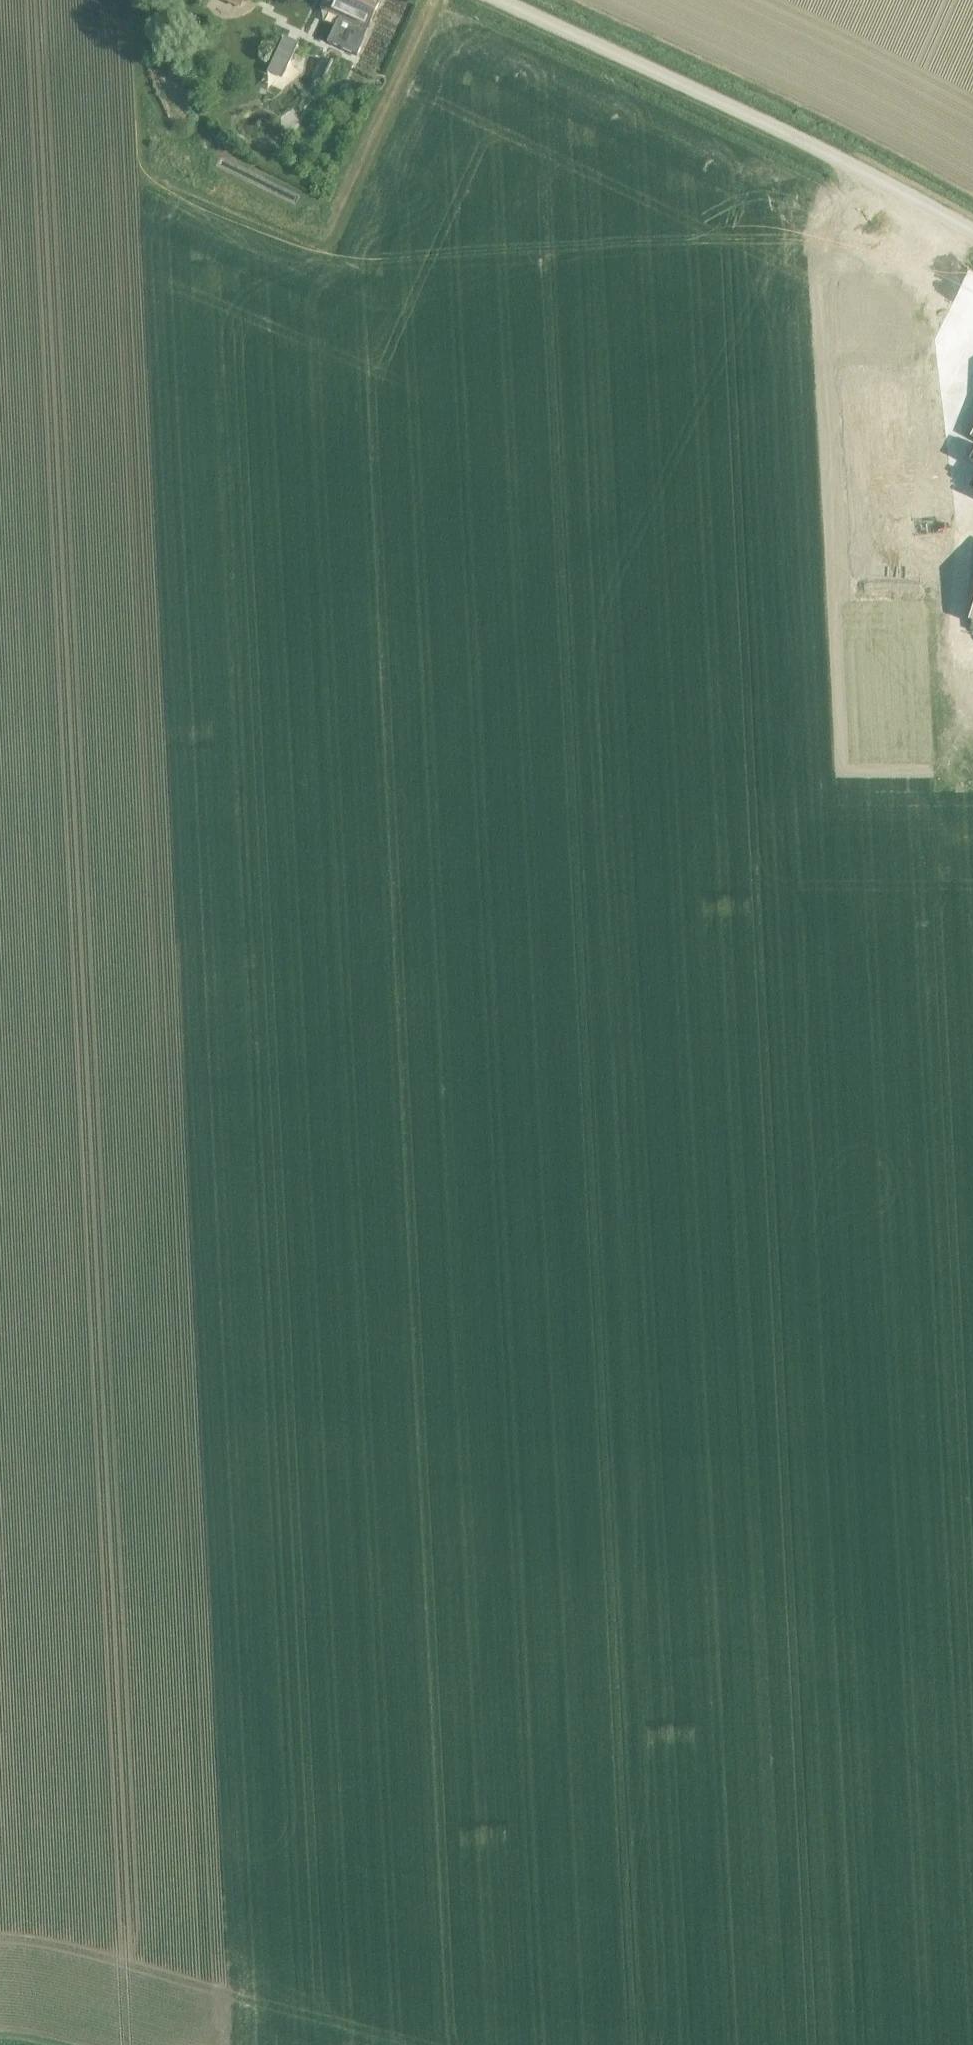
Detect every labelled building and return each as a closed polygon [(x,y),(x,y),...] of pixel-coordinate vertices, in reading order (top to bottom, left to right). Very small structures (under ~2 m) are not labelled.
[(381,2),(377,0),(334,0),(329,10),(342,16),(340,21),(339,21),(329,42),(359,56),(367,40),(363,38),(368,27),(370,28),(381,2)] [(283,36),(266,72),(281,79),(298,43),(283,36)]
